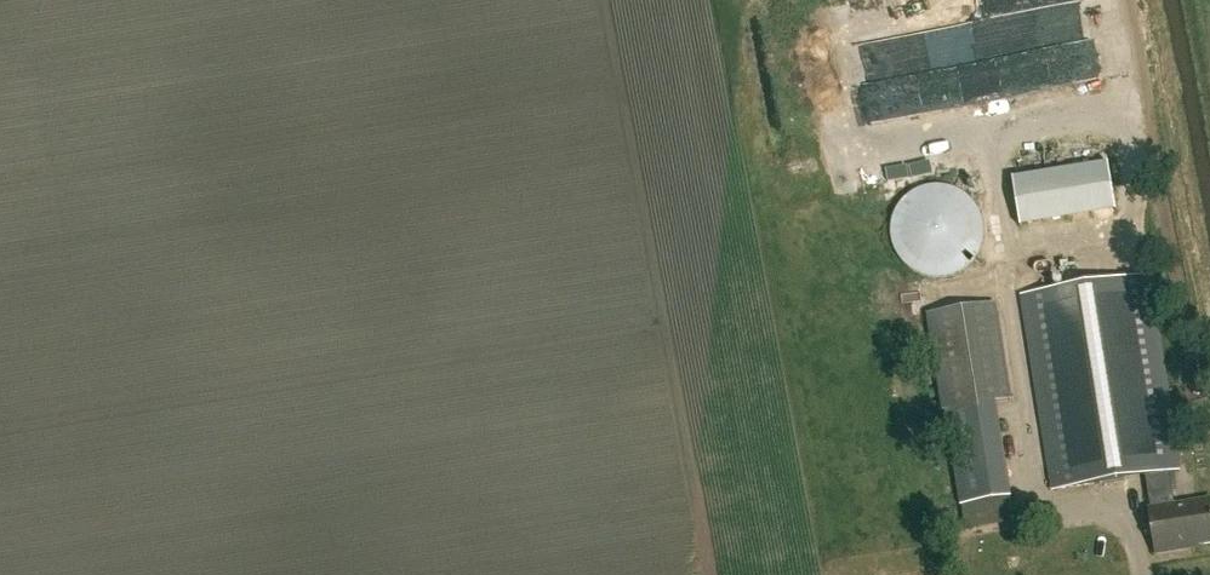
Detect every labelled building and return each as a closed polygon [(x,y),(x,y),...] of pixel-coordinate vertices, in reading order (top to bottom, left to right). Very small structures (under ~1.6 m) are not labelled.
[(930,33),(925,0),(902,0),(826,13),(832,50),(930,33)] [(1065,19),(1087,15),(1085,3),(1062,7),(1065,19)] [(1116,211),(1108,163),(1012,178),(1020,227),(1116,211)] [(890,229),(890,232),(890,237),(891,240),(892,245),(893,250),(895,254),(898,258),(901,262),(903,264),(907,268),(910,271),(915,273),(919,275),(924,277),(928,278),(932,278),(936,279),(941,278),(946,278),(951,276),(955,275),(960,272),(962,271),(966,268),(970,264),(971,263),(973,261),(976,257),(977,254),(980,250),(981,247),(982,242),(983,237),(983,235),(983,232),(983,227),(982,224),(981,219),(980,215),(978,212),(976,208),(973,204),(970,200),(968,198),(964,195),(960,192),(955,190),(949,188),(944,186),(940,186),(936,186),(932,186),(927,187),(922,188),(917,190),(913,192),(910,194),(907,197),(903,200),(900,204),(898,206),(895,210),(893,215),(892,218),(891,223),(890,227),(890,229)] [(1144,281),(1026,299),(1056,491),(1146,477),(1151,510),(1148,511),(1154,554),(1178,551),(1178,546),(1209,541),(1209,502),(1209,498),(1171,504),(1166,472),(1173,471),(1144,281)] [(1009,400),(995,303),(926,313),(941,410),(946,409),(961,505),(1010,498),(996,402),(1009,400)]
